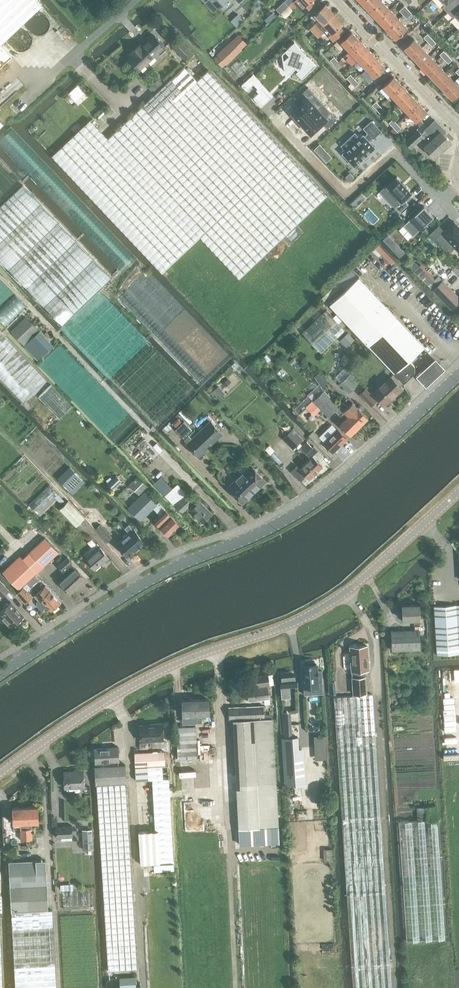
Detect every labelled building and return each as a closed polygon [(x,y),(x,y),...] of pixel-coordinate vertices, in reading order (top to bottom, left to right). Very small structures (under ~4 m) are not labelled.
[(40,7),(34,0),(0,0),(0,44),(40,7)] [(213,11),(217,7),(218,8),(227,0),(203,0),(213,11)] [(276,8),(281,12),(288,5),(294,0),(284,0),(276,8)] [(315,3),(312,0),(294,0),(288,5),(293,10),(297,5),(304,13),(315,3)] [(381,0),(363,0),(361,2),(369,11),(381,0)] [(390,8),(382,0),(381,0),(369,11),(378,20),(390,8)] [(458,1),(458,0),(440,0),(444,5),(442,6),(447,11),(458,1)] [(447,11),(452,17),(454,15),(458,21),(458,1),(447,11)] [(318,19),(309,28),(313,33),(334,13),(325,3),(313,14),(318,19)] [(403,14),(408,9),(404,5),(399,10),(403,14)] [(387,30),(399,18),(390,8),(378,20),(387,30)] [(408,9),(403,14),(407,18),(411,12),(408,9)] [(334,13),(313,33),(318,37),(327,28),(331,33),(329,35),(333,40),(344,30),(340,26),(344,22),(334,13)] [(399,18),(387,30),(395,39),(407,27),(399,18)] [(425,23),(424,24),(428,28),(428,29),(429,28),(433,25),(428,20),(425,23)] [(351,52),(362,42),(351,31),(341,41),(351,52)] [(428,42),(432,38),(427,33),(423,37),(428,42)] [(131,55),(129,57),(140,69),(165,46),(154,34),(142,45),(141,43),(130,53),(131,55)] [(413,57),(424,47),(414,37),(403,47),(413,57)] [(179,38),(172,45),(175,48),(186,61),(194,54),(182,41),(179,38)] [(289,54),(283,60),(284,67),(289,73),(296,67),(298,70),(296,71),(302,78),(317,64),(295,41),(285,50),(289,54)] [(358,60),(370,50),(362,42),(351,52),(358,60)] [(10,57),(0,46),(0,66),(10,57)] [(421,65),(431,55),(424,47),(413,57),(421,65)] [(367,69),(378,59),(370,50),(358,60),(367,69)] [(444,59),(448,55),(443,50),(439,54),(444,59)] [(428,73),(439,64),(431,55),(421,65),(428,73)] [(330,60),(334,64),(338,61),(333,56),(330,60)] [(378,59),(367,69),(374,77),(385,66),(378,59)] [(338,69),(339,68),(342,65),(338,61),(334,64),(338,69)] [(436,81),(446,71),(439,64),(428,73),(436,81)] [(197,80),(184,66),(107,138),(89,119),(51,155),(162,272),(200,236),(239,278),(327,194),(208,69),(197,80)] [(444,90),(454,80),(446,71),(436,81),(444,90)] [(253,74),(241,85),(246,90),(253,83),(255,85),(260,81),(253,74)] [(350,74),(346,77),(351,82),(354,78),(350,74)] [(391,96),(402,86),(393,76),(382,86),(391,96)] [(354,78),(351,82),(355,86),(359,83),(354,78)] [(444,90),(453,99),(458,93),(458,85),(454,80),(444,90)] [(294,109),(304,119),(326,99),(311,83),(296,97),(301,102),(294,109)] [(75,93),(80,87),(77,84),(71,90),(75,93)] [(259,92),(253,97),(261,106),(271,97),(260,86),(258,88),(256,90),(259,92)] [(400,105),(411,95),(402,86),(391,96),(400,105)] [(408,114),(419,104),(411,95),(400,105),(408,114)] [(326,99),(304,119),(314,131),(327,119),(331,125),(341,116),(326,99)] [(419,104),(408,114),(416,122),(427,112),(419,104)] [(388,122),(393,127),(397,123),(392,118),(388,122)] [(425,130),(422,133),(424,135),(423,136),(427,141),(423,145),(431,153),(434,157),(440,152),(451,141),(442,132),(445,130),(434,119),(424,130),(425,130)] [(355,133),(342,145),(346,150),(343,152),(342,153),(343,154),(354,165),(353,165),(354,166),(355,165),(374,148),(375,147),(374,146),(369,140),(372,137),(373,138),(381,131),(372,120),(364,127),(368,132),(364,136),(364,135),(363,134),(362,135),(359,137),(355,133)] [(10,124),(0,134),(0,143),(123,270),(137,256),(10,124)] [(406,142),(404,144),(406,145),(408,148),(409,148),(410,147),(411,148),(411,147),(422,137),(423,136),(424,135),(422,133),(417,129),(404,141),(406,142)] [(354,177),(350,172),(346,176),(350,181),(354,177)] [(396,176),(380,191),(400,212),(408,203),(404,199),(411,192),(412,192),(411,191),(406,186),(406,185),(406,186),(402,182),(402,181),(397,176),(396,176)] [(98,290),(111,277),(23,184),(0,206),(0,260),(62,325),(98,290)] [(355,207),(360,202),(356,198),(351,202),(355,207)] [(411,218),(403,225),(413,235),(434,216),(424,205),(418,211),(415,208),(408,215),(411,218)] [(436,238),(446,249),(452,244),(458,252),(458,226),(454,221),(444,230),(436,238)] [(383,239),(388,245),(393,240),(388,234),(383,239)] [(392,264),(395,261),(380,245),(377,248),(392,264)] [(405,252),(400,247),(394,251),(399,257),(405,252)] [(404,383),(408,379),(414,373),(415,366),(409,360),(424,347),(358,276),(329,303),(404,383)] [(432,289),(450,308),(458,300),(458,297),(442,279),(432,289)] [(6,324),(28,304),(17,292),(0,308),(0,317),(6,324)] [(321,352),(346,329),(327,309),(302,332),(321,352)] [(28,313),(10,330),(24,345),(39,359),(46,353),(54,345),(39,330),(42,327),(28,313)] [(24,402),(34,392),(47,380),(0,331),(0,377),(24,402)] [(344,335),(350,342),(354,339),(348,332),(344,335)] [(435,357),(416,375),(426,385),(445,367),(435,357)] [(121,444),(144,418),(89,368),(83,375),(78,369),(71,376),(77,381),(74,385),(76,387),(72,392),(114,430),(110,434),(121,444)] [(348,391),(359,381),(351,373),(340,383),(348,391)] [(395,395),(402,388),(389,374),(372,391),(384,404),(394,394),(395,395)] [(308,396),(313,400),(323,390),(320,383),(307,395),(308,396)] [(51,384),(38,396),(39,397),(59,418),(72,406),(52,385),(51,384)] [(370,404),(375,399),(365,388),(360,392),(370,404)] [(323,390),(313,400),(315,403),(318,405),(328,416),(335,410),(344,418),(339,423),(350,435),(354,431),(354,432),(360,427),(339,405),(323,390)] [(339,405),(360,427),(365,421),(364,421),(368,417),(352,401),(348,405),(343,401),(339,405)] [(316,417),(323,411),(318,405),(315,403),(309,409),(316,417)] [(198,432),(210,445),(222,433),(210,420),(198,432)] [(302,439),(292,428),(288,431),(282,437),(292,449),(302,439)] [(333,452),(347,438),(337,428),(323,442),(333,452)] [(198,457),(210,445),(198,432),(185,443),(198,457)] [(306,462),(316,473),(322,466),(318,462),(324,456),(313,446),(312,447),(307,441),(300,447),(310,458),(306,462)] [(310,479),(316,473),(306,462),(299,468),(297,465),(291,471),(300,480),(305,474),(310,479)] [(239,475),(254,491),(266,480),(251,464),(239,475)] [(71,465),(59,477),(74,492),(86,479),(71,465)] [(156,504),(145,491),(149,487),(138,475),(128,484),(140,495),(128,506),(140,520),(153,508),(159,514),(154,519),(169,535),(179,524),(164,509),(158,503),(156,504)] [(242,502),(254,491),(239,475),(227,486),(242,502)] [(174,505),(175,504),(182,512),(188,507),(202,522),(212,512),(200,499),(194,505),(185,495),(184,495),(183,494),(185,492),(177,483),(164,495),(174,505)] [(49,484),(29,504),(40,515),(58,499),(56,497),(55,496),(58,493),(49,484)] [(76,526),(84,518),(68,501),(60,508),(76,526)] [(106,541),(111,536),(101,524),(95,529),(106,541)] [(129,535),(118,543),(127,554),(140,544),(136,539),(140,534),(136,530),(135,531),(128,524),(124,527),(129,532),(128,533),(129,535)] [(2,571),(19,589),(58,551),(45,537),(23,557),(20,555),(2,571)] [(95,569),(108,556),(100,547),(86,559),(95,569)] [(63,571),(72,562),(67,556),(58,565),(63,571)] [(59,581),(69,593),(79,584),(81,586),(87,580),(75,566),(59,581)] [(2,596),(9,590),(0,580),(0,598),(2,596)] [(23,586),(16,593),(25,603),(32,596),(23,586)] [(49,590),(49,591),(44,586),(39,591),(34,595),(39,600),(41,599),(52,611),(61,603),(49,590)] [(17,623),(17,622),(24,615),(10,601),(0,610),(0,613),(11,626),(13,625),(14,626),(17,623)] [(403,620),(420,619),(419,604),(402,605),(403,620)] [(434,606),(437,655),(458,654),(458,604),(434,606)] [(392,650),(420,649),(420,629),(391,630),(392,650)] [(352,646),(350,646),(351,658),(351,663),(351,670),(352,694),(367,694),(366,670),(369,670),(368,662),(368,656),(367,645),(358,646),(356,644),(353,644),(352,646)] [(310,666),(302,667),(303,680),(304,687),(304,694),(310,693),(310,687),(322,686),(321,670),(317,670),(317,666),(315,666),(314,664),(311,665),(310,666)] [(269,680),(267,670),(251,673),(253,687),(247,688),(249,701),(265,698),(265,697),(269,696),(267,685),(270,685),(274,684),(273,679),(269,680)] [(282,698),(290,697),(290,685),(297,685),(297,675),(281,676),(282,698)] [(379,790),(372,694),(352,695),(334,697),(353,987),(392,987),(379,790)] [(195,699),(196,722),(202,722),(202,714),(209,714),(208,698),(195,699)] [(182,715),(190,715),(190,723),(196,722),(195,699),(182,699),(182,715)] [(264,705),(228,706),(229,720),(233,720),(265,718),(264,705)] [(283,715),(284,726),(292,726),(292,721),(290,721),(290,715),(283,715)] [(265,718),(233,720),(239,828),(278,826),(277,790),(273,722),(273,718),(265,718)] [(162,723),(140,724),(140,741),(157,740),(157,743),(163,742),(163,740),(162,723)] [(196,744),(195,726),(176,727),(178,758),(220,756),(220,743),(196,744)] [(292,726),(284,726),(284,737),(293,737),(293,735),(292,726)] [(326,757),(326,751),(324,751),(324,733),(313,733),(314,758),(326,757)] [(284,737),(285,751),(299,750),(298,735),(293,735),(293,737),(284,737)] [(100,765),(101,762),(119,761),(118,746),(94,748),(95,762),(95,765),(94,765),(96,783),(97,783),(108,970),(138,968),(126,782),(127,782),(125,764),(100,765)] [(287,781),(294,780),(307,779),(305,749),(299,750),(285,751),(287,781)] [(152,752),(134,753),(136,780),(148,779),(147,765),(165,764),(165,751),(152,752)] [(155,830),(139,831),(140,863),(173,862),(169,790),(168,764),(165,764),(147,765),(148,779),(152,779),(155,830)] [(65,787),(83,786),(83,772),(65,772),(65,787)] [(25,806),(27,839),(33,839),(32,827),(31,828),(31,822),(39,821),(38,805),(25,806)] [(21,839),(27,839),(25,806),(12,807),(13,823),(20,822),(21,839)] [(416,807),(418,818),(418,819),(436,818),(435,806),(416,807)] [(407,941),(446,939),(437,819),(399,822),(407,941)] [(56,837),(72,837),(71,825),(56,825),(56,837)] [(82,828),(83,848),(94,847),(93,828),(82,828)] [(331,848),(323,849),(324,861),(332,861),(331,848)] [(9,862),(12,911),(11,911),(15,987),(56,987),(52,909),(48,909),(45,859),(36,860),(9,862)] [(120,977),(120,987),(134,987),(134,976),(120,977)]
